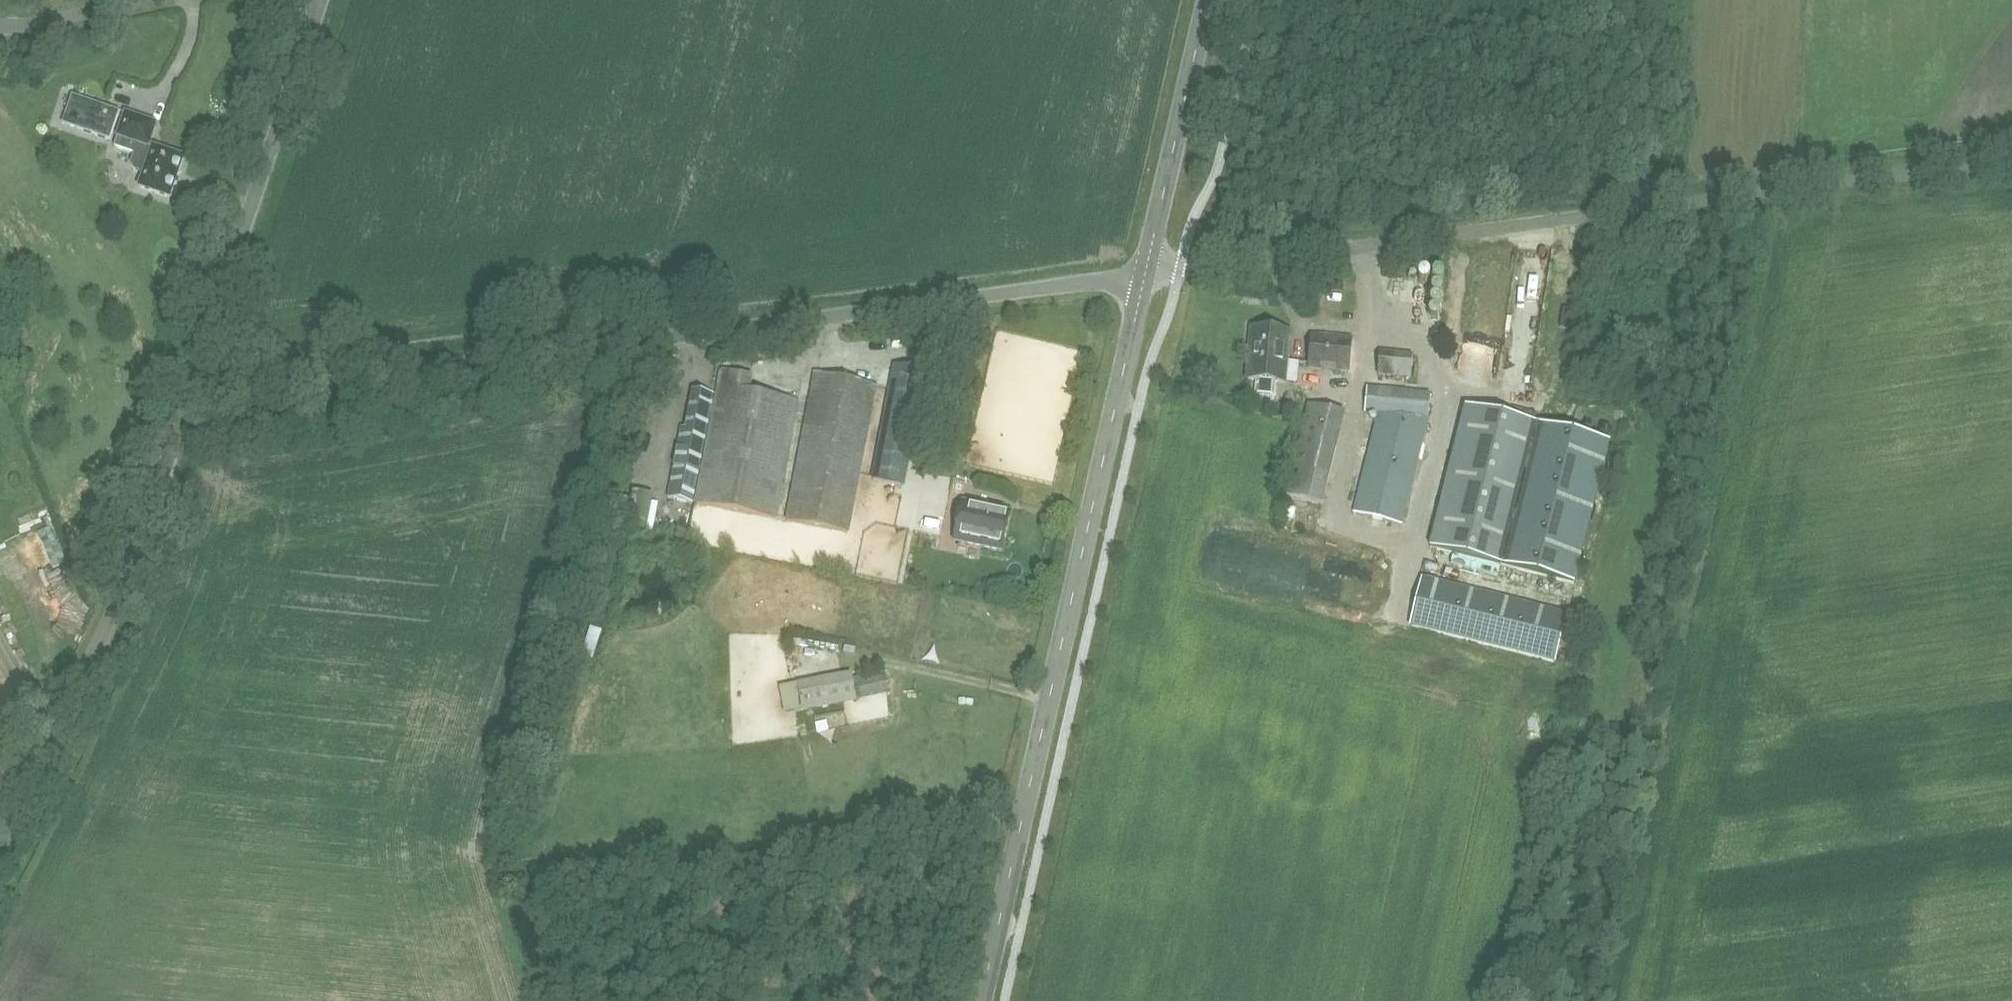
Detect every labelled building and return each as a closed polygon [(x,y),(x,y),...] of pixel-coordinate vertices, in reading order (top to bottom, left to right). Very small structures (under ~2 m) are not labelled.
[(110,140),(120,112),(72,95),(62,124),(110,140)] [(169,197),(183,158),(149,146),(156,124),(125,114),(114,147),(135,154),(131,163),(135,170),(144,173),(139,187),(169,197)] [(1285,383),(1290,331),(1250,327),(1246,379),(1255,380),(1253,397),(1274,399),(1275,382),(1285,383)] [(1348,372),(1351,337),(1312,334),(1308,368),(1348,372)] [(1410,377),(1412,354),(1380,351),(1378,374),(1410,377)] [(1301,381),(1302,358),(1289,358),(1288,381),(1301,381)] [(894,367),(880,440),(911,446),(925,372),(896,367),(894,367)] [(775,519),(798,401),(750,392),(752,377),(722,371),(697,504),(775,519)] [(859,475),(876,385),(815,374),(787,521),(848,533),(859,475)] [(1401,523),(1427,418),(1424,418),(1426,394),(1367,389),(1365,413),(1379,414),(1354,511),(1401,523)] [(713,395),(693,391),(686,429),(682,428),(668,498),(692,503),(713,395)] [(1321,503),(1343,413),(1308,404),(1286,495),(1321,503)] [(1466,407),(1430,548),(1574,584),(1609,443),(1538,425),(1466,407)] [(1002,551),(1011,512),(962,502),(953,541),(1002,551)] [(1411,627),(1555,663),(1566,615),(1423,579),(1411,627)] [(888,692),(883,671),(852,677),(851,672),(797,683),(803,712),(856,701),(856,699),(888,692)]
